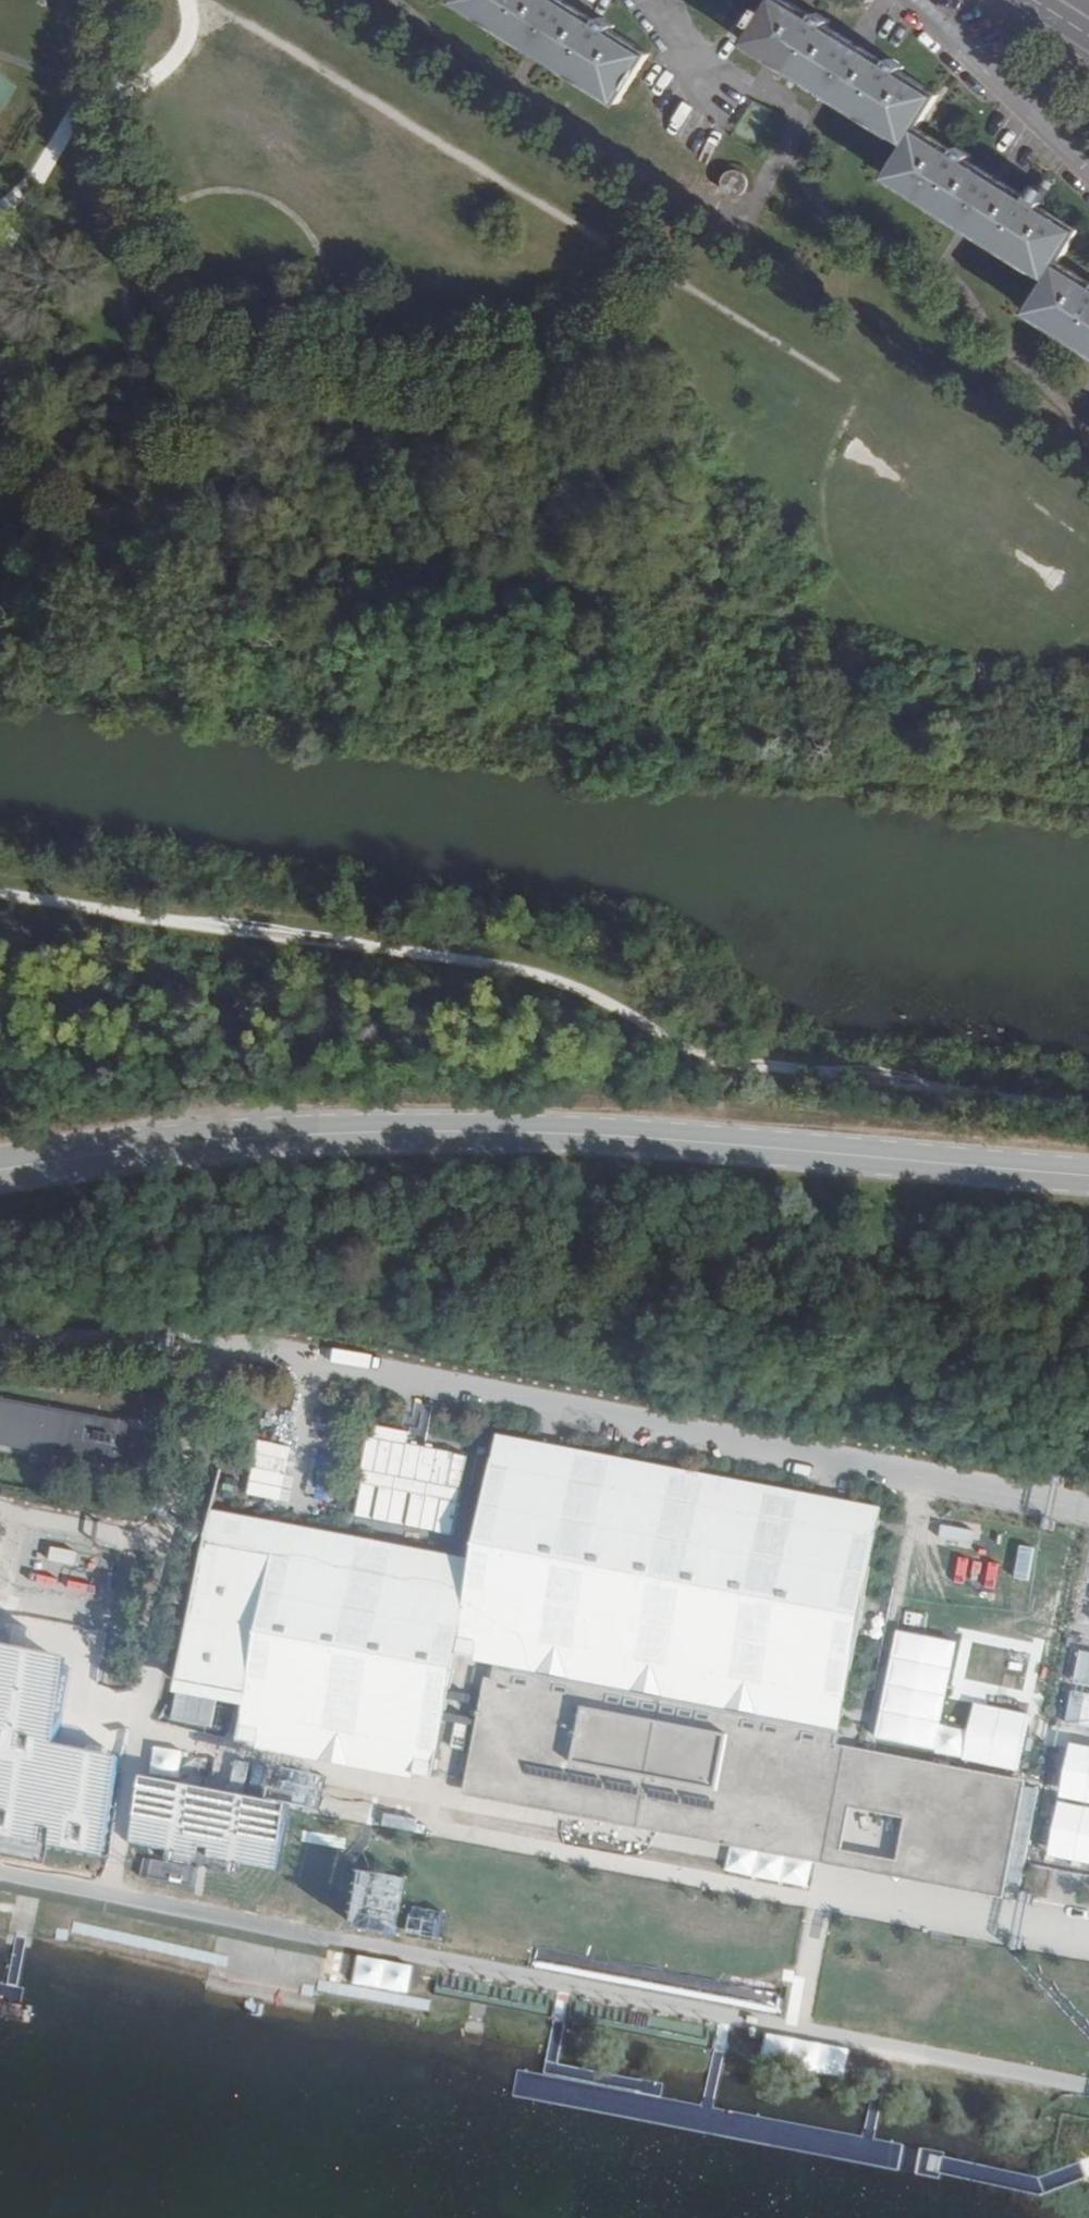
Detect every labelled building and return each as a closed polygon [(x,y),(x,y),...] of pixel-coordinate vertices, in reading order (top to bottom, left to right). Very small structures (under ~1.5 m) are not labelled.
[(455,0),(618,101),(649,52),(611,28),(614,23),(600,15),(597,20),(564,0),(455,0)] [(747,41),(907,143),(887,176),(1049,278),(1029,310),(1088,347),(1088,280),(1060,262),(1081,229),(1044,206),(1046,201),(1033,191),(1029,197),(969,159),(971,154),(958,145),(955,149),(918,126),(937,95),(903,72),(905,68),(892,57),(888,63),(829,25),(832,21),(817,11),(813,16),(787,0),(772,0),(747,41)] [(104,1464),(108,1445),(124,1448),(129,1421),(0,1397),(0,1446),(104,1464)] [(886,1516),(496,1440),(472,1565),(204,1513),(171,1682),(241,1696),(234,1740),(429,1777),(454,1653),(843,1727),(886,1516)] [(848,1733),(501,1664),(500,1678),(492,1676),(472,1796),(1011,1895),(1034,1780),(846,1745),(848,1733)]
